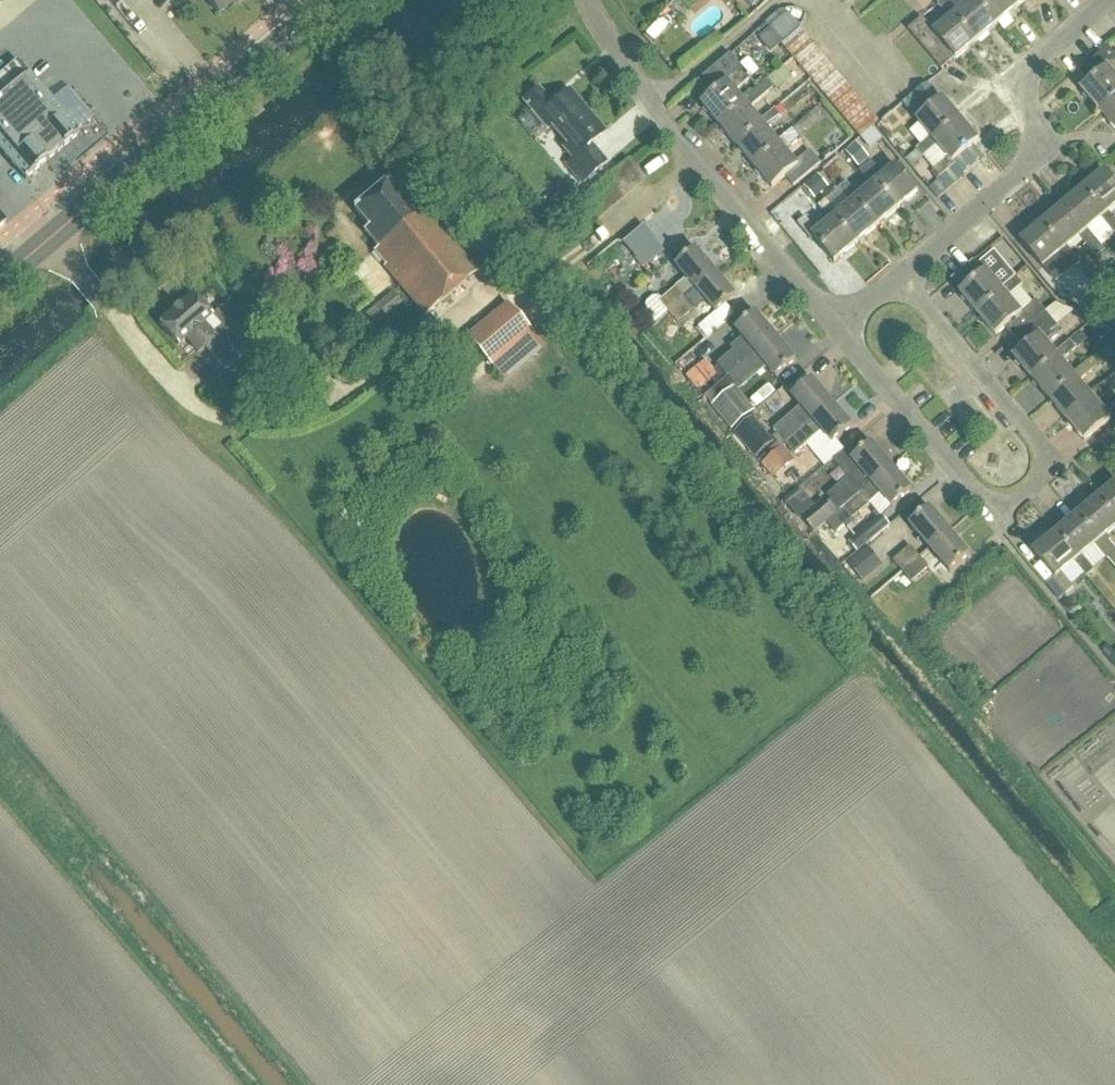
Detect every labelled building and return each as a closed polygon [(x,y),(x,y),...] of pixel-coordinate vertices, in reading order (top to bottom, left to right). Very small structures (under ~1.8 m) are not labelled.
[(218,15),(231,6),(232,8),(242,0),(205,0),(218,15)] [(751,10),(758,0),(736,0),(751,10)] [(942,72),(955,61),(956,61),(977,44),(955,17),(958,15),(946,0),(938,7),(950,21),(934,34),(922,20),(908,31),(942,72)] [(977,44),(998,26),(976,0),(968,0),(971,4),(958,15),(955,17),(977,44)] [(998,26),(1018,9),(1011,0),(976,0),(998,26)] [(1018,9),(1029,0),(1011,0),(1018,9)] [(788,18),(770,33),(780,46),(799,31),(788,18)] [(753,37),(763,50),(775,41),(764,28),(753,37)] [(801,31),(782,46),(790,55),(809,40),(801,31)] [(809,40),(790,55),(798,65),(816,49),(809,40)] [(816,49),(798,65),(806,74),(824,58),(816,49)] [(1099,113),(1114,100),(1114,79),(1112,75),(1114,73),(1114,57),(1109,49),(1079,74),(1089,86),(1082,92),(1099,113)] [(702,106),(720,128),(746,106),(743,103),(732,90),(747,77),(730,57),(698,84),(711,99),(702,106)] [(824,58),(806,74),(814,83),(832,68),(824,58)] [(79,136),(17,63),(0,78),(0,153),(25,182),(79,136)] [(832,68),(814,83),(822,93),(840,77),(832,68)] [(840,77),(822,93),(829,102),(848,86),(840,77)] [(720,128),(737,148),(763,126),(761,123),(750,110),(765,98),(773,92),(766,83),(758,90),(743,103),(746,106),(720,128)] [(927,85),(914,96),(928,113),(941,102),(927,85)] [(848,86),(829,102),(837,111),(856,96),(848,86)] [(565,166),(581,185),(605,164),(590,146),(604,134),(568,92),(551,106),(537,90),(522,103),(546,132),(550,129),(566,147),(562,151),(571,161),(565,166)] [(856,96),(837,111),(845,120),(863,105),(856,96)] [(1114,132),(1114,100),(1099,113),(1114,132)] [(923,159),(937,147),(934,144),(961,122),(943,101),(941,102),(928,113),(917,123),(931,139),(916,151),(923,159)] [(863,105),(845,120),(853,130),(871,114),(863,105)] [(737,148),(755,169),(781,147),(778,144),(767,131),(782,119),(775,111),(761,123),(763,126),(737,148)] [(871,114),(853,130),(861,139),(873,129),(876,126),(879,124),(871,114)] [(934,172),(940,180),(951,170),(956,167),(953,164),(979,143),(961,122),(934,144),(937,147),(948,160),(934,172)] [(755,169),(772,190),(786,179),(794,188),(821,165),(810,153),(796,165),(785,152),(799,139),(793,132),(778,144),(781,147),(755,169)] [(856,144),(844,154),(859,170),(870,160),(856,144)] [(628,162),(619,170),(634,189),(644,181),(628,162)] [(875,186),(897,212),(918,194),(896,168),(880,182),(867,167),(860,174),(872,188),(875,186)] [(951,170),(940,180),(949,190),(964,177),(956,167),(951,170)] [(619,170),(609,178),(625,197),(634,189),(619,170)] [(835,172),(823,182),(818,177),(804,189),(815,203),(835,186),(838,190),(845,184),(835,172)] [(1084,191),(1106,217),(1109,215),(1114,210),(1114,185),(1105,173),(1084,191)] [(609,178),(600,186),(615,205),(625,197),(609,178)] [(383,269),(424,319),(495,260),(447,202),(432,215),(416,197),(405,206),(387,183),(353,211),(368,229),(363,233),(378,250),(374,254),(385,267),(383,269)] [(854,203),(876,229),(897,212),(875,186),(872,188),(859,199),(847,184),(839,191),(851,206),(854,203)] [(600,186),(590,194),(606,213),(615,205),(600,186)] [(1063,209),(1085,235),(1088,232),(1101,221),(1113,236),(1114,235),(1114,222),(1109,215),(1106,217),(1084,191),(1063,209)] [(563,193),(549,204),(560,218),(574,207),(563,193)] [(590,194),(581,202),(596,221),(606,213),(590,194)] [(834,220),(856,247),(876,229),(854,203),(851,206),(838,216),(826,202),(818,208),(831,223),(834,220)] [(1085,235),(1063,209),(1042,226),(1064,252),(1067,250),(1080,239),(1097,260),(1105,253),(1088,232),(1085,235)] [(814,239),(835,264),(856,247),(834,220),(831,223),(818,234),(806,219),(798,226),(811,241),(814,239)] [(1064,252),(1042,226),(1021,244),(1043,270),(1060,256),(1072,271),(1080,264),(1067,250),(1064,252)] [(642,227),(622,244),(645,272),(665,254),(642,227)] [(659,305),(668,315),(716,275),(696,251),(676,268),(687,281),(659,305)] [(960,295),(978,316),(1004,294),(1001,291),(991,279),(1005,266),(999,258),(983,272),(985,274),(983,276),(962,293),(960,295)] [(978,270),(979,269),(974,264),(953,282),(962,293),(983,276),(978,270)] [(1077,283),(1092,300),(1103,291),(1088,273),(1077,283)] [(668,315),(678,327),(706,303),(716,316),(736,299),(716,275),(668,315)] [(1006,329),(1015,340),(1047,314),(1036,302),(1021,315),(1008,299),(1023,287),(1016,279),(1001,291),(1004,294),(978,316),(996,338),(1006,329)] [(202,301),(214,313),(228,299),(216,287),(202,301)] [(384,319),(400,305),(390,293),(363,316),(380,335),(390,326),(384,319)] [(198,355),(217,340),(216,339),(203,325),(212,318),(192,296),(158,325),(178,347),(186,340),(198,354),(198,355)] [(271,311),(260,299),(252,307),(263,319),(271,311)] [(466,338),(491,367),(530,334),(505,304),(466,338)] [(1014,359),(1032,381),(1058,358),(1055,355),(1048,347),(1059,337),(1056,334),(1060,330),(1047,314),(1015,340),(1024,351),(1014,359)] [(729,379),(756,356),(776,339),(756,315),(736,332),(746,344),(719,367),(729,379)] [(245,316),(224,334),(245,359),(266,340),(245,316)] [(796,362),(776,339),(756,356),(729,379),(737,389),(739,390),(766,367),(776,379),(796,362)] [(1032,381),(1049,401),(1075,379),(1073,376),(1062,363),(1076,351),(1070,343),(1055,355),(1058,358),(1032,381)] [(688,379),(697,389),(714,374),(706,364),(688,379)] [(1049,401),(1066,422),(1092,400),(1090,397),(1079,384),(1094,372),(1087,364),(1073,376),(1075,379),(1049,401)] [(1084,443),(1110,421),(1096,405),(1111,392),(1114,389),(1114,383),(1111,378),(1103,385),(1104,385),(1090,397),(1092,400),(1066,422),(1084,443)] [(773,433),(784,446),(832,405),(812,381),(792,398),(801,409),(773,433)] [(756,414),(736,389),(712,408),(732,433),(756,414)] [(784,446),(795,458),(823,435),(832,446),(852,429),(832,405),(784,446)] [(734,435),(753,459),(777,440),(758,416),(734,435)] [(834,499),(844,511),(891,469),(871,445),(851,463),(860,473),(848,483),(851,486),(834,499)] [(763,466),(771,476),(791,459),(782,449),(763,466)] [(837,517),(845,527),(882,498),(891,510),(912,493),(891,469),(844,511),(837,517)] [(947,523),(964,508),(941,482),(920,500),(929,510),(933,506),(947,523)] [(1097,501),(1114,523),(1114,486),(1097,501)] [(801,523),(803,521),(816,536),(837,518),(824,503),(817,509),(800,490),(786,502),(783,503),(801,523)] [(1076,518),(1098,545),(1095,547),(1107,562),(1114,555),(1107,546),(1111,542),(1107,537),(1114,530),(1114,523),(1097,501),(1076,518)] [(910,527),(930,550),(950,533),(930,510),(910,527)] [(846,546),(856,557),(889,529),(880,518),(846,546)] [(1077,562),(1074,564),(1087,579),(1094,573),(1082,558),(1095,547),(1098,545),(1076,518),(1055,536),(1077,562)] [(950,533),(930,550),(950,574),(970,557),(950,533)] [(1053,581),(1066,596),(1074,590),(1061,575),(1074,564),(1077,562),(1055,536),(1034,553),(1055,579),(1053,581)] [(911,548),(894,562),(903,573),(920,559),(911,548)] [(869,550),(849,567),(865,584),(884,568),(869,550)] [(929,569),(920,559),(903,573),(904,574),(912,584),(929,569)] [(1100,764),(1109,779),(1114,776),(1114,755),(1100,764)]
